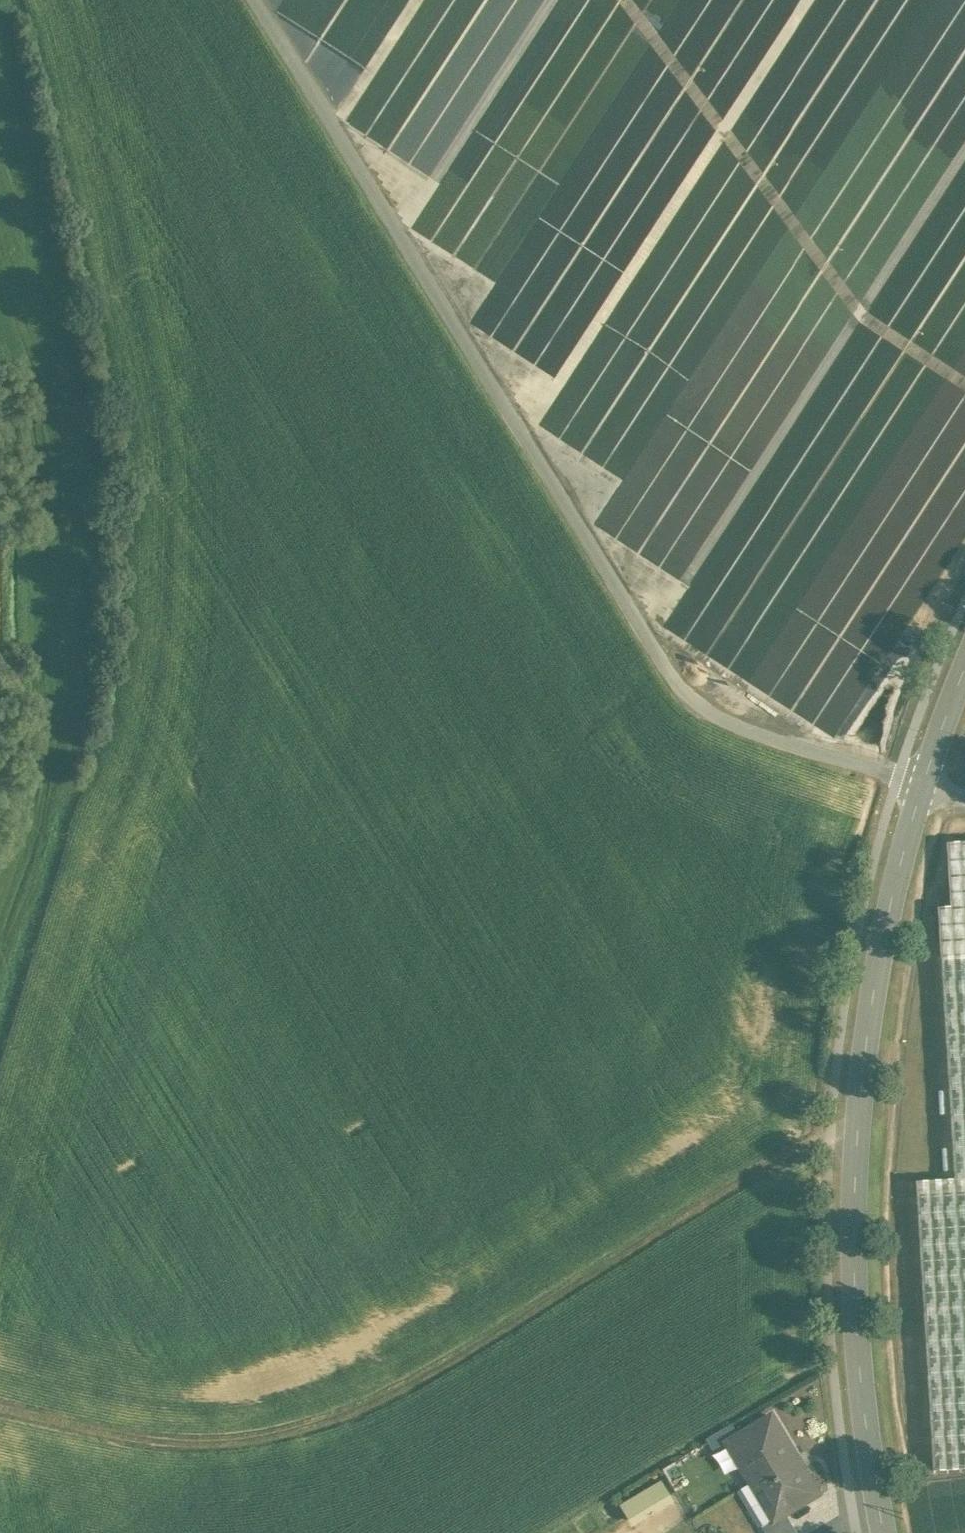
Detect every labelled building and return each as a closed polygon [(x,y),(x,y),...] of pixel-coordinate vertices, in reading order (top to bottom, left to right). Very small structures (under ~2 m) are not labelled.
[(494,345),(521,345),(521,316),(494,316),(494,345)] [(948,842),(952,906),(939,907),(956,1178),(917,1181),(935,1470),(964,1468),(964,841),(948,842)] [(773,1416),(728,1442),(774,1519),(775,1520),(787,1513),(819,1493),(773,1416)] [(661,1481),(619,1505),(627,1519),(669,1495),(661,1481)] [(775,1520),(774,1519),(764,1525),(768,1532),(799,1532),(787,1513),(775,1520)]
